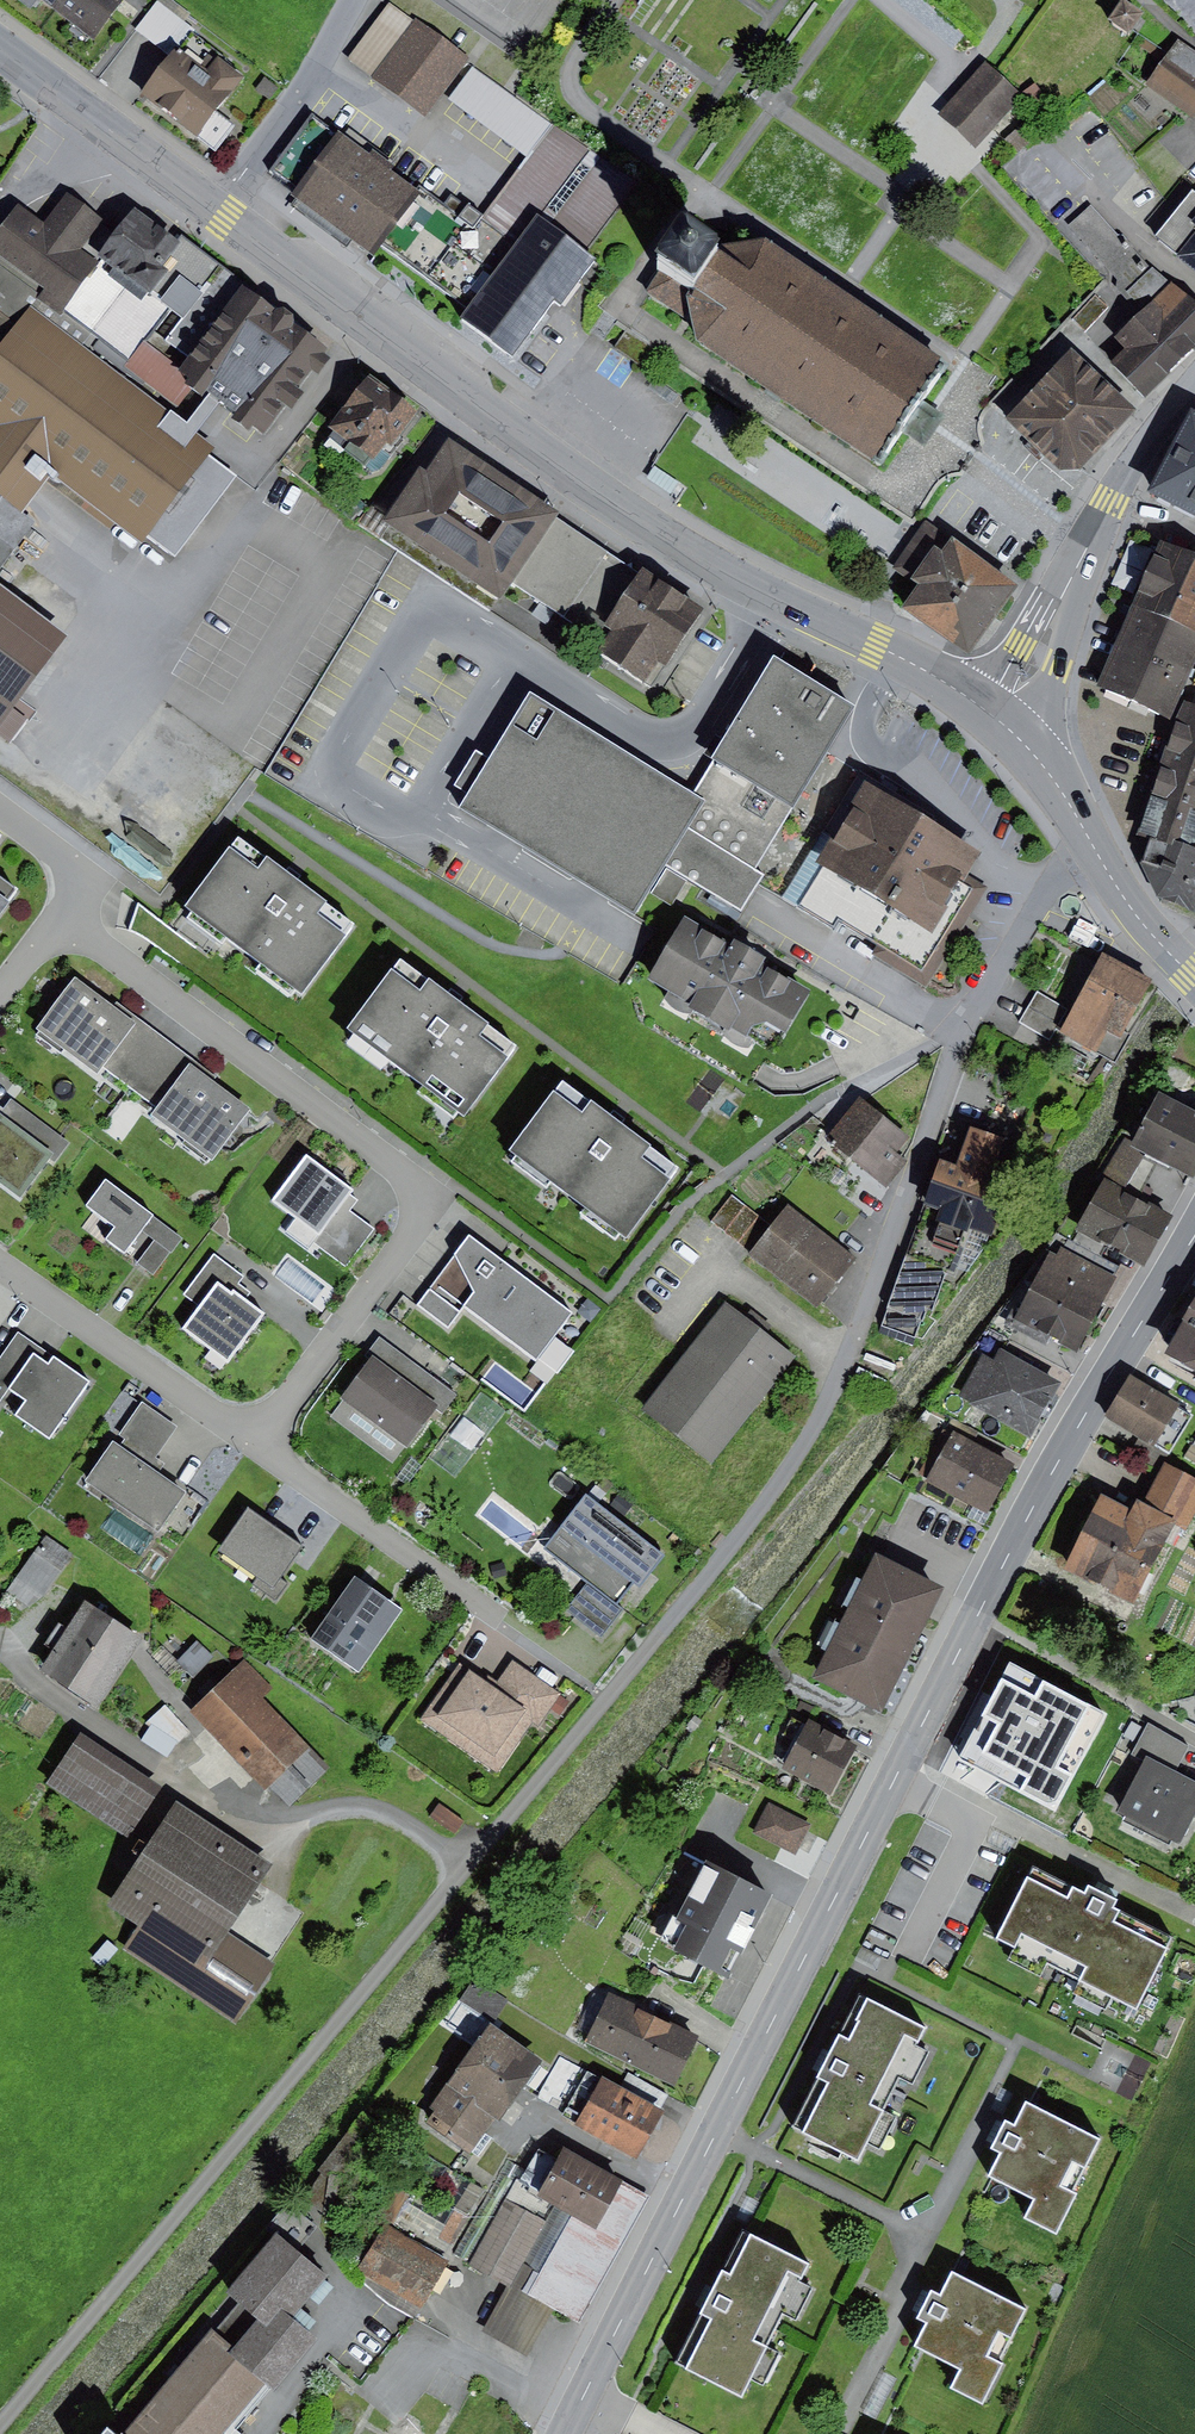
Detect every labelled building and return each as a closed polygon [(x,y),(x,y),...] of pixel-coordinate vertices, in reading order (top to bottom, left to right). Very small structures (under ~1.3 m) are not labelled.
[(56,9),(63,0),(43,0),(56,9)] [(56,9),(93,38),(122,0),(63,0),(56,9)] [(1127,0),(1120,0),(1107,19),(1130,34),(1145,12),(1127,0)] [(1159,3),(1194,29),(1194,0),(1161,0),(1159,3)] [(158,1),(135,29),(168,55),(175,46),(190,26),(158,1)] [(414,20),(389,1),(348,56),(427,115),(470,58),(416,17),(414,20)] [(1166,58),(1194,78),(1194,52),(1178,40),(1166,58)] [(208,71),(175,46),(168,55),(139,93),(216,152),(237,126),(216,109),(242,75),(218,58),(208,71)] [(1148,84),(1194,116),(1194,78),(1166,58),(1148,84)] [(986,60),(938,111),(975,145),(1022,94),(986,60)] [(549,120),(472,66),(448,99),(524,155),(549,120)] [(264,77),(255,89),(269,100),(278,88),(264,77)] [(344,136),(312,113),(270,171),(293,187),(289,193),(373,254),(381,242),(421,188),(389,166),(393,161),(349,128),(344,136)] [(421,188),(381,242),(469,305),(536,213),(584,248),(632,180),(549,120),(524,155),(481,214),(451,193),(443,204),(421,188)] [(1153,235),(1194,269),(1194,190),(1191,187),(1153,235)] [(18,202),(0,227),(0,313),(16,324),(31,303),(51,318),(97,256),(113,234),(100,224),(103,220),(66,193),(45,222),(18,202)] [(1138,314),(1172,279),(1091,204),(1069,225),(1138,314)] [(178,239),(134,206),(113,234),(97,256),(180,318),(164,339),(188,357),(242,285),(245,282),(181,234),(178,239)] [(469,305),(463,316),(512,353),(553,298),(562,305),(597,258),(584,248),(536,213),(469,305)] [(718,243),(688,223),(647,281),(680,300),(687,291),(696,340),(871,459),(940,356),(765,236),(718,243)] [(180,318),(97,256),(51,318),(84,343),(92,333),(129,360),(124,365),(177,407),(192,388),(183,382),(188,376),(179,369),(188,357),(164,339),(180,318)] [(1112,362),(1146,395),(1194,346),(1194,302),(1172,279),(1138,314),(1114,337),(1125,348),(1112,362)] [(275,309),(242,285),(188,357),(179,369),(188,376),(183,382),(192,388),(202,395),(206,388),(210,391),(222,399),(238,411),(235,416),(248,426),(252,421),(263,429),(284,400),(292,406),(303,391),(297,387),(310,368),(318,374),(330,357),(323,352),(326,346),(295,324),(295,314),(284,306),(275,309)] [(1095,295),(1072,318),(1086,331),(1109,308),(1095,295)] [(31,303),(16,324),(0,344),(0,432),(53,473),(141,540),(147,533),(177,556),(238,477),(209,455),(216,446),(197,431),(186,422),(84,343),(51,318),(31,303)] [(16,324),(0,313),(0,344),(16,324)] [(1073,347),(1005,416),(1061,470),(1083,465),(1137,409),(1073,347)] [(421,410),(369,373),(332,424),(336,427),(331,435),(346,446),(343,450),(365,465),(371,456),(375,459),(387,442),(394,448),(421,410)] [(210,391),(186,422),(197,431),(222,399),(210,391)] [(1192,409),(1149,491),(1194,515),(1194,410),(1192,409)] [(0,432),(0,495),(23,512),(53,473),(0,432)] [(560,512),(449,439),(428,472),(419,466),(383,521),(499,598),(509,582),(603,644),(613,629),(605,623),(639,572),(556,518),(560,512)] [(35,521),(23,512),(0,495),(0,568),(35,521)] [(1017,584),(926,523),(895,569),(916,583),(900,606),(970,653),(1017,584)] [(1160,536),(1095,685),(1171,718),(1194,663),(1194,660),(1194,552),(1160,536)] [(705,607),(642,566),(639,572),(605,623),(613,629),(603,644),(598,651),(653,686),(705,607)] [(11,706),(66,635),(0,586),(0,722),(11,706)] [(851,706),(770,657),(709,758),(712,760),(693,790),(529,691),(489,758),(468,793),(458,808),(628,920),(664,862),(739,907),(759,875),(752,870),(758,860),(798,794),(851,706)] [(1162,758),(1194,768),(1194,704),(1185,701),(1174,719),(1162,758)] [(11,706),(0,722),(0,736),(9,743),(28,719),(11,706)] [(455,785),(468,793),(489,758),(476,750),(455,785)] [(1150,795),(1194,809),(1194,768),(1162,758),(1150,795)] [(980,865),(863,795),(852,813),(856,815),(835,850),(832,848),(816,874),(931,944),(980,865)] [(1136,863),(1186,880),(1194,856),(1194,809),(1150,795),(1137,834),(1145,837),(1136,863)] [(291,876),(236,835),(185,905),(302,991),(354,922),(291,876)] [(1158,897),(1194,911),(1194,909),(1194,856),(1186,880),(1136,863),(1158,897)] [(686,881),(666,868),(651,892),(671,905),(686,881)] [(0,874),(0,914),(19,888),(0,874)] [(731,946),(685,920),(652,978),(692,1000),(689,1006),(729,1029),(731,1025),(747,1035),(753,1024),(766,1021),(786,1033),(810,991),(761,963),(765,957),(734,939),(731,946)] [(454,998),(400,957),(348,1027),(464,1113),(516,1043),(454,998)] [(1161,985),(1116,962),(1079,1035),(1111,1051),(1121,1031),(1134,1038),(1161,985)] [(137,1021),(75,977),(37,1029),(99,1074),(102,1068),(137,1021)] [(137,1021),(102,1068),(157,1108),(190,1062),(137,1021)] [(253,1108),(190,1062),(157,1108),(152,1114),(214,1160),(253,1108)] [(615,1121),(561,1080),(510,1149),(626,1235),(677,1166),(615,1121)] [(1159,1091),(1132,1141),(1146,1150),(1193,1175),(1194,1172),(1194,1110),(1159,1091)] [(908,1137),(860,1097),(829,1134),(838,1142),(835,1146),(887,1187),(908,1161),(896,1152),(908,1137)] [(11,1099),(0,1113),(53,1152),(59,1157),(70,1142),(11,1099)] [(0,1113),(0,1182),(20,1197),(53,1152),(0,1113)] [(956,1161),(937,1155),(906,1251),(948,1265),(951,1265),(963,1229),(968,1230),(969,1225),(992,1232),(1008,1184),(999,1181),(1013,1138),(968,1124),(956,1161)] [(1124,1188),(1146,1150),(1132,1141),(1124,1137),(1102,1175),(1105,1176),(1124,1188)] [(354,1189),(306,1153),(271,1200),(296,1219),(286,1232),(309,1249),(313,1242),(350,1195),(354,1189)] [(1173,1214),(1124,1188),(1105,1176),(1076,1229),(1079,1231),(1107,1245),(1144,1266),(1173,1214)] [(155,1214),(106,1177),(85,1205),(114,1226),(105,1238),(125,1253),(142,1231),(153,1216),(155,1214)] [(357,1200),(350,1195),(313,1242),(345,1267),(375,1229),(350,1210),(357,1200)] [(771,1225),(732,1195),(712,1222),(750,1252),(771,1225)] [(856,1257),(788,1204),(771,1225),(750,1252),(748,1255),(816,1308),(856,1257)] [(153,1216),(142,1231),(154,1240),(170,1253),(182,1237),(153,1216)] [(1107,1245),(1079,1231),(1074,1242),(1101,1256),(1107,1245)] [(572,1312),(469,1234),(428,1287),(461,1312),(466,1305),(537,1359),(554,1336),(572,1312)] [(1051,1252),(1031,1292),(1092,1324),(1123,1267),(1101,1256),(1074,1242),(1066,1238),(1056,1255),(1051,1252)] [(154,1240),(137,1262),(153,1275),(170,1253),(154,1240)] [(948,1265),(906,1251),(887,1308),(922,1321),(927,1307),(933,1309),(948,1265)] [(244,1276),(215,1254),(185,1294),(200,1305),(182,1328),(229,1363),(266,1313),(247,1298),(252,1291),(240,1283),(244,1276)] [(428,1287),(416,1304),(448,1329),(461,1312),(428,1287)] [(1012,1310),(1005,1323),(1047,1345),(1051,1338),(1078,1352),(1092,1324),(1031,1292),(1020,1314),(1012,1310)] [(1166,1352),(1194,1368),(1194,1299),(1166,1352)] [(794,1358),(724,1303),(640,1409),(710,1464),(794,1358)] [(887,1308),(881,1326),(915,1338),(922,1321),(887,1308)] [(52,1356),(18,1332),(0,1358),(0,1401),(8,1390),(33,1353),(47,1363),(52,1356)] [(573,1350),(554,1336),(537,1359),(556,1373),(573,1350)] [(368,1352),(372,1355),(439,1404),(446,1410),(457,1395),(379,1337),(368,1352)] [(1061,1383),(1001,1350),(995,1361),(983,1355),(960,1395),(971,1401),(970,1404),(1031,1438),(1061,1383)] [(47,1363),(33,1353),(8,1390),(25,1402),(16,1414),(49,1438),(89,1381),(52,1356),(47,1363)] [(439,1404),(372,1355),(341,1397),(344,1398),(406,1445),(407,1446),(439,1404)] [(1180,1404),(1130,1375),(1107,1416),(1170,1452),(1191,1416),(1178,1408),(1180,1404)] [(406,1445),(344,1398),(331,1416),(392,1463),(406,1445)] [(178,1427),(142,1402),(119,1435),(125,1439),(120,1445),(113,1441),(85,1481),(158,1532),(187,1492),(159,1472),(165,1464),(157,1458),(178,1427)] [(954,1431),(974,1441),(979,1433),(959,1422),(954,1431)] [(484,1436),(472,1427),(463,1439),(475,1448),(484,1436)] [(974,1441),(954,1431),(928,1480),(989,1512),(1015,1463),(974,1441)] [(1143,1503),(1178,1520),(1189,1526),(1194,1514),(1194,1478),(1164,1463),(1143,1503)] [(395,1477),(388,1486),(399,1495),(407,1486),(395,1477)] [(1132,1510),(1101,1495),(1064,1567),(1136,1604),(1178,1520),(1143,1503),(1137,1500),(1132,1510)] [(672,1557),(596,1498),(559,1546),(635,1604),(672,1557)] [(304,1545),(247,1506),(218,1549),(259,1578),(255,1584),(276,1598),(288,1580),(282,1576),(304,1545)] [(71,1555),(45,1536),(5,1591),(31,1610),(71,1555)] [(944,1586),(876,1552),(812,1679),(880,1713),(944,1586)] [(355,1577),(311,1639),(358,1672),(402,1611),(355,1577)] [(627,1612),(590,1584),(569,1612),(606,1640),(627,1612)] [(143,1639),(86,1601),(41,1669),(98,1707),(143,1639)] [(197,1640),(176,1661),(194,1678),(214,1657),(197,1640)] [(273,1690),(244,1660),(190,1711),(264,1789),(269,1785),(309,1746),(264,1699),(273,1690)] [(495,1685),(459,1661),(420,1719),(499,1772),(533,1722),(539,1725),(560,1694),(512,1661),(495,1685)] [(998,1675),(963,1742),(1047,1785),(1081,1718),(998,1675)] [(165,1705),(145,1723),(150,1727),(141,1741),(167,1759),(178,1743),(190,1732),(165,1705)] [(856,1745),(809,1720),(806,1724),(792,1717),(782,1735),(797,1743),(783,1770),(830,1794),(856,1745)] [(1147,1756),(1176,1772),(1190,1747),(1148,1723),(1134,1749),(1147,1756)] [(274,1865),(80,1734),(48,1782),(148,1849),(110,1904),(140,1925),(124,1947),(237,2024),(277,1965),(228,1932),(274,1865)] [(330,1767),(309,1746),(269,1785),(290,1806),(330,1767)] [(1147,1756),(1120,1811),(1127,1815),(1124,1821),(1169,1844),(1172,1839),(1181,1844),(1194,1816),(1194,1782),(1176,1772),(1147,1756)] [(439,1803),(429,1816),(454,1834),(464,1821),(439,1803)] [(811,1824),(769,1803),(754,1832),(796,1853),(811,1824)] [(771,1895),(706,1862),(677,1919),(686,1924),(673,1950),(729,1978),(771,1895)] [(1083,1891),(1032,1865),(994,1939),(1012,1948),(1006,1960),(1041,1978),(1048,1965),(1080,1981),(1074,1993),(1105,2009),(1111,1996),(1136,2008),(1172,1937),(1114,1907),(1118,1899),(1104,1892),(1087,1883),(1083,1891)] [(474,1979),(460,2000),(483,2015),(485,2012),(496,2019),(507,2000),(474,1979)] [(699,2036),(609,1992),(585,2040),(675,2084),(699,2036)] [(928,2028),(859,1993),(824,2062),(791,2126),(858,2160),(867,2142),(879,2148),(895,2117),(882,2110),(898,2077),(914,2085),(931,2052),(919,2046),(928,2028)] [(434,2110),(426,2122),(471,2152),(495,2117),(500,2121),(543,2059),(489,2022),(430,2107),(434,2110)] [(563,2112),(586,2070),(560,2056),(537,2098),(563,2112)] [(620,2088),(586,2070),(563,2112),(561,2117),(636,2157),(661,2110),(660,2110),(620,2088)] [(628,2073),(620,2088),(660,2110),(668,2094),(628,2073)] [(1102,2138),(1025,2100),(1014,2123),(1006,2119),(998,2134),(991,2149),(999,2153),(987,2176),(1033,2199),(1024,2218),(1058,2235),(1079,2192),(1062,2184),(1073,2162),(1086,2169),(1102,2138)] [(623,2179),(564,2147),(557,2158),(539,2148),(527,2170),(521,2181),(539,2191),(536,2196),(595,2229),(623,2179)] [(521,2181),(527,2170),(508,2160),(455,2254),(474,2264),(521,2181)] [(539,2191),(521,2181),(474,2264),(471,2268),(507,2288),(482,2333),(526,2357),(554,2309),(580,2323),(652,2196),(623,2179),(595,2229),(536,2196),(539,2191)] [(471,2182),(439,2237),(452,2245),(484,2190),(471,2182)] [(263,2228),(273,2237),(227,2293),(239,2302),(255,2316),(224,2354),(266,2389),(276,2390),(320,2336),(297,2316),(330,2276),(298,2250),(319,2225),(287,2199),(263,2228)] [(449,2262),(386,2225),(360,2270),(422,2306),(449,2262)] [(810,2263),(741,2229),(706,2299),(674,2362),(742,2396),(751,2378),(763,2384),(779,2352),(768,2347),(784,2314),(796,2320),(813,2287),(801,2281),(810,2263)] [(940,2293),(931,2288),(923,2304),(915,2319),(925,2323),(913,2346),(960,2370),(951,2388),(983,2405),(1005,2363),(989,2355),(1001,2334),(1011,2339),(1026,2309),(951,2270),(940,2293)] [(255,2316),(239,2302),(207,2339),(224,2354),(255,2316)] [(128,2433),(238,2433),(232,2429),(266,2389),(224,2354),(207,2340),(128,2433)]
